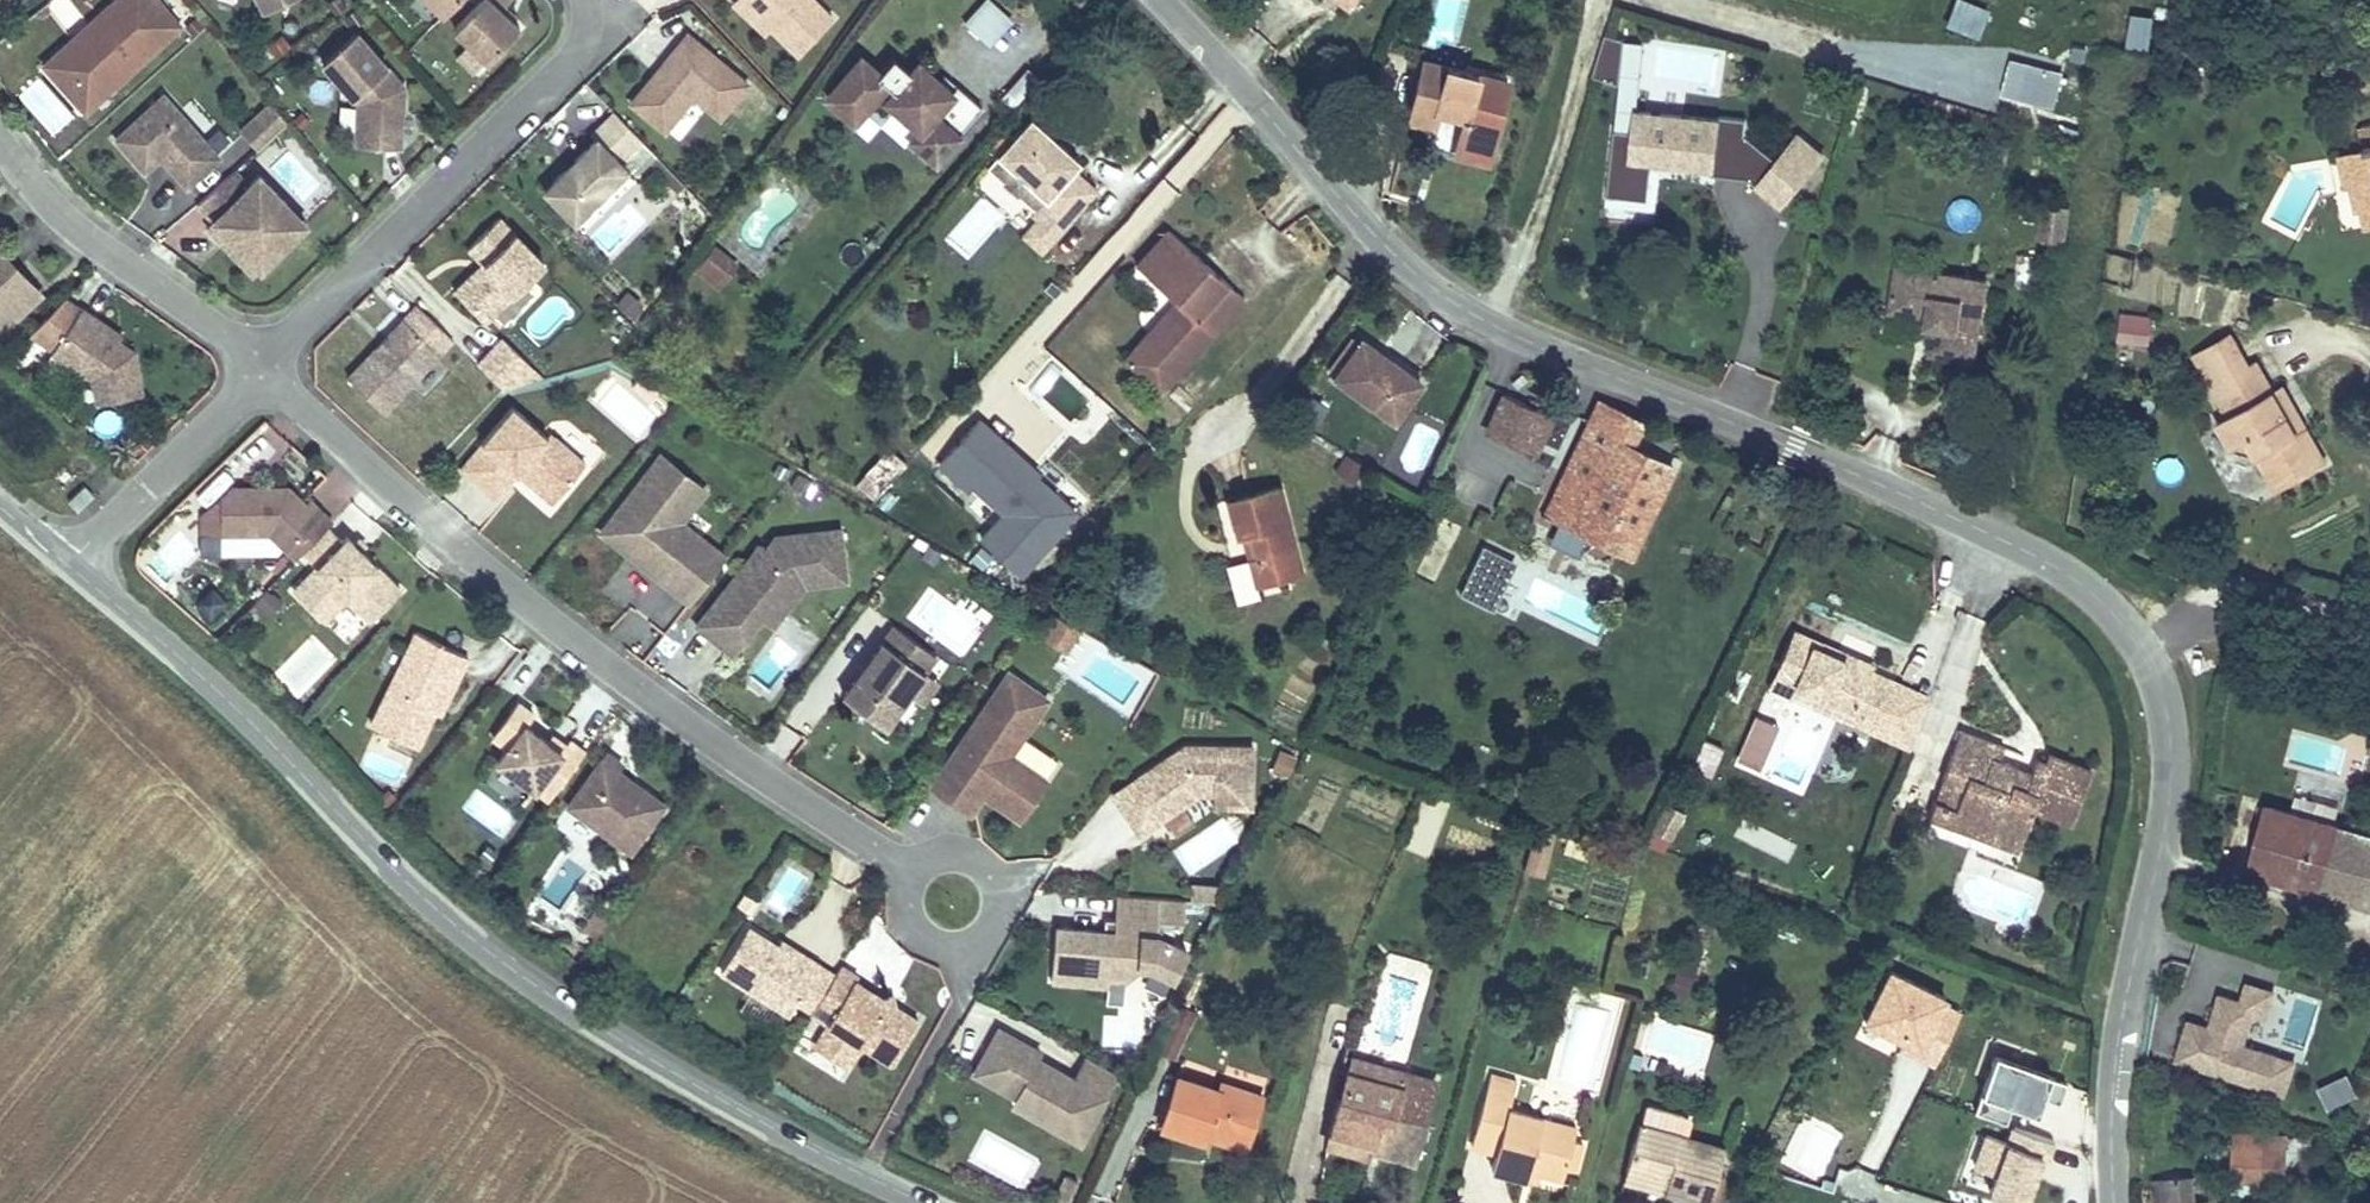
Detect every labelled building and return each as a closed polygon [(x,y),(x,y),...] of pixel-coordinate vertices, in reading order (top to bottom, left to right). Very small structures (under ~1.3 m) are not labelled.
[(95,102),(58,61),(125,0),(114,0),(43,63),(86,111),(95,102)] [(95,102),(181,25),(158,0),(125,0),(58,61),(95,102)] [(263,13),(290,0),(257,0),(263,13)] [(443,13),(456,0),(429,0),(443,13)] [(503,7),(510,0),(481,0),(453,29),(486,61),(518,28),(511,20),(500,10),(503,7)] [(771,26),(743,0),(735,0),(733,2),(765,33),(771,26)] [(771,26),(799,53),(833,17),(815,0),(743,0),(771,26)] [(1007,12),(993,0),(984,0),(965,21),(984,38),(1007,12)] [(1349,1),(1362,11),(1370,0),(1349,0),(1349,1)] [(1943,25),(1978,36),(1988,7),(1966,0),(1952,0),(1943,25)] [(514,17),(503,7),(500,10),(511,20),(514,17)] [(398,148),(403,87),(355,32),(321,62),(357,102),(354,145),(398,148)] [(660,78),(654,73),(630,103),(655,123),(684,89),(719,118),(747,84),(687,34),(663,64),(668,68),(660,78)] [(1593,76),(1607,80),(1615,52),(1601,47),(1593,76)] [(950,92),(938,81),(918,63),(911,72),(893,56),(878,73),(861,58),(828,96),(853,119),(862,109),(878,91),(886,82),(895,90),(887,99),(895,106),(919,127),(910,138),(935,160),(981,107),(956,85),(950,92)] [(2001,95),(2053,106),(2062,68),(2009,57),(2001,95)] [(1457,141),(1490,150),(1507,83),(1423,62),(1409,118),(1433,124),(1437,109),(1464,115),(1457,141)] [(663,64),(654,73),(660,78),(668,68),(663,64)] [(1008,90),(1019,100),(1039,78),(1028,68),(1008,90)] [(944,74),(938,81),(950,92),(956,85),(944,74)] [(878,91),(887,99),(895,90),(886,82),(878,91)] [(1000,99),(1011,108),(1019,100),(1008,90),(1000,99)] [(895,106),(878,91),(862,109),(880,124),(895,106)] [(218,157),(163,95),(115,138),(144,170),(160,156),(186,185),(218,157)] [(1616,144),(1634,146),(1638,111),(1620,109),(1616,144)] [(248,138),(257,149),(287,122),(278,111),(248,138)] [(1638,111),(1634,146),(1633,158),(1668,162),(1669,155),(1681,156),(1680,163),(1712,167),(1712,174),(1741,178),(1746,135),(1718,132),(1719,120),(1638,111)] [(574,220),(626,169),(619,162),(641,141),(614,113),(591,136),(595,140),(544,190),(574,220)] [(1031,118),(997,155),(1045,198),(1034,210),(1032,212),(1038,218),(1056,234),(1095,190),(1072,170),(1080,162),(1031,118)] [(1487,161),(1490,150),(1457,141),(1454,153),(1487,161)] [(1795,141),(1790,147),(1813,166),(1818,160),(1795,141)] [(1813,166),(1790,147),(1759,186),(1782,204),(1813,166)] [(2349,159),(2359,176),(2351,185),(2340,189),(2360,231),(2369,229),(2369,150),(2362,147),(2349,159)] [(986,167),(1034,210),(1045,198),(997,155),(986,167)] [(1668,162),(1680,163),(1681,156),(1669,155),(1668,162)] [(2359,176),(2349,159),(2328,164),(2336,190),(2340,189),(2351,185),(2359,176)] [(634,178),(626,169),(574,220),(582,229),(634,178)] [(197,203),(210,218),(255,268),(287,239),(268,219),(285,204),(258,174),(248,185),(233,170),(197,203)] [(303,225),(285,204),(268,219),(287,239),(303,225)] [(591,231),(602,252),(641,229),(629,209),(591,231)] [(2067,218),(2053,216),(2047,248),(2061,251),(2067,218)] [(248,274),(255,268),(210,218),(203,224),(248,274)] [(1041,250),(1056,234),(1038,218),(1024,235),(1041,250)] [(475,277),(472,273),(453,291),(483,322),(543,265),(499,219),(468,248),(486,267),(475,277)] [(1135,263),(1174,299),(1182,305),(1142,351),(1172,378),(1244,297),(1167,228),(1135,263)] [(715,249),(698,269),(718,285),(735,265),(715,249)] [(2,328),(40,293),(0,250),(0,326),(2,328)] [(482,263),(472,273),(475,277),(486,267),(482,263)] [(714,291),(718,285),(698,269),(694,275),(714,291)] [(1965,281),(1895,272),(1889,315),(1923,318),(1935,320),(1933,335),(1930,359),(1974,365),(1983,299),(1963,296),(1965,281)] [(1985,284),(1965,281),(1963,296),(1983,299),(1985,284)] [(65,297),(31,332),(54,348),(53,350),(93,377),(97,401),(142,393),(134,350),(119,340),(96,324),(100,319),(82,307),(81,309),(65,297)] [(1160,390),(1172,378),(1142,351),(1182,305),(1174,299),(1123,357),(1160,390)] [(417,305),(389,334),(389,342),(383,349),(382,349),(375,349),(348,377),(383,411),(452,339),(417,305)] [(2115,341),(2148,344),(2150,315),(2118,312),(2115,341)] [(1935,320),(1923,318),(1922,333),(1933,335),(1935,320)] [(123,335),(100,319),(96,324),(119,340),(123,335)] [(375,349),(382,349),(389,342),(389,334),(375,349)] [(478,364),(504,389),(529,364),(502,338),(478,364)] [(1420,381),(1361,340),(1335,377),(1393,418),(1420,381)] [(543,378),(529,364),(504,389),(543,378)] [(2331,464),(2309,431),(2302,436),(2276,395),(2259,368),(2225,387),(2240,413),(2218,426),(2234,451),(2261,456),(2282,492),(2331,464)] [(2285,391),(2276,395),(2302,436),(2309,431),(2285,391)] [(1535,453),(1553,416),(1504,393),(1487,429),(1535,453)] [(1647,414),(1600,396),(1551,508),(1631,547),(1672,454),(1636,438),(1647,414)] [(526,475),(523,479),(551,503),(585,464),(550,433),(546,437),(512,406),(459,467),(494,499),(516,473),(520,469),(526,475)] [(974,537),(1018,577),(1079,510),(976,416),(935,461),(995,515),(974,537)] [(853,485),(871,500),(904,461),(885,446),(853,485)] [(1357,479),(1361,460),(1339,454),(1335,474),(1357,479)] [(706,490),(662,456),(609,523),(668,570),(661,578),(690,602),(723,561),(678,525),(706,490)] [(516,473),(523,479),(526,475),(520,469),(516,473)] [(1237,537),(1243,536),(1251,534),(1256,554),(1248,556),(1256,584),(1301,572),(1279,486),(1227,499),(1237,537)] [(83,487),(67,502),(77,513),(93,498),(83,487)] [(332,522),(308,499),(305,503),(288,487),(232,487),(220,499),(221,515),(202,515),(202,534),(221,533),(221,555),(277,554),(284,547),(296,559),(302,552),(328,526),(332,522)] [(668,570),(609,523),(602,532),(661,578),(668,570)] [(342,541),(328,526),(302,552),(317,567),(293,591),(323,620),(347,597),(370,620),(400,590),(346,536),(342,541)] [(759,545),(739,570),(744,574),(735,585),(730,581),(696,624),(732,653),(794,576),(805,585),(846,581),(841,530),(775,536),(764,549),(759,545)] [(1243,536),(1248,556),(1256,554),(1251,534),(1243,536)] [(739,570),(730,581),(735,585),(744,574),(739,570)] [(772,625),(805,585),(794,576),(761,616),(772,625)] [(1482,589),(1469,583),(1456,611),(1468,619),(1482,589)] [(221,602),(210,589),(194,603),(206,616),(221,602)] [(1054,614),(1040,639),(1066,653),(1080,629),(1054,614)] [(884,725),(925,671),(936,656),(894,625),(843,695),(884,725)] [(1820,639),(1793,629),(1778,671),(1802,679),(1799,687),(1832,699),(1827,709),(1864,722),(1867,713),(1882,719),(1894,681),(1870,673),(1872,666),(1817,646),(1820,639)] [(437,704),(443,707),(468,657),(416,631),(371,723),(416,746),(437,704)] [(1875,659),(1820,639),(1817,646),(1872,666),(1875,659)] [(1896,675),(1872,666),(1870,673),(1894,681),(1896,675)] [(938,681),(925,671),(908,694),(921,703),(938,681)] [(1802,679),(1778,671),(1772,686),(1827,709),(1832,699),(1799,687),(1802,679)] [(1009,672),(929,788),(970,817),(982,800),(1018,825),(1047,783),(1010,758),(1050,700),(1009,672)] [(561,752),(547,742),(525,725),(534,713),(518,701),(492,735),(507,747),(497,761),(549,799),(584,752),(569,740),(566,745),(561,752)] [(440,714),(443,707),(437,704),(434,711),(440,714)] [(1882,719),(1867,713),(1864,722),(1878,728),(1882,719)] [(1960,730),(1942,779),(1963,787),(1955,808),(1934,800),(1928,817),(1930,818),(1927,826),(1985,848),(1989,839),(2017,850),(2032,809),(2070,823),(2090,769),(2047,753),(2044,761),(2036,758),(2025,788),(2011,783),(2017,767),(1999,760),(2004,746),(1960,730)] [(552,735),(547,742),(561,752),(566,745),(552,735)] [(1136,777),(1163,817),(1199,793),(1212,794),(1212,806),(1250,807),(1252,747),(1184,745),(1136,777)] [(1267,770),(1286,777),(1294,756),(1275,748),(1267,770)] [(613,775),(617,770),(621,764),(606,753),(568,806),(631,851),(664,804),(639,786),(636,791),(613,775)] [(639,786),(617,770),(613,775),(636,791),(639,786)] [(1139,834),(1163,817),(1136,777),(1111,794),(1139,834)] [(1942,779),(1934,800),(1955,808),(1963,787),(1942,779)] [(1670,840),(1682,810),(1663,803),(1652,833),(1670,840)] [(2362,899),(2369,869),(2369,852),(2346,846),(2351,828),(2265,805),(2248,868),(2362,899)] [(2351,828),(2346,846),(2369,852),(2369,833),(2351,828)] [(1542,874),(1551,842),(1531,836),(1522,868),(1542,874)] [(2362,899),(2369,901),(2369,869),(2362,899)] [(1183,900),(1117,895),(1115,931),(1056,927),(1052,981),(1109,985),(1109,978),(1125,979),(1140,965),(1141,963),(1150,963),(1173,974),(1188,943),(1159,929),(1160,917),(1182,918),(1183,900)] [(820,963),(803,953),(800,958),(748,926),(721,970),(789,1013),(796,1002),(820,963)] [(782,939),(778,945),(800,958),(803,953),(782,939)] [(835,973),(820,963),(796,1002),(811,1012),(835,973)] [(841,965),(811,1012),(892,1062),(918,1020),(895,1005),(885,1008),(882,998),(855,980),(858,975),(841,965)] [(1682,996),(1690,975),(1674,969),(1666,990),(1682,996)] [(2179,1017),(2174,1058),(2286,1071),(2290,1037),(2236,1030),(2240,997),(2253,999),(2256,972),(2229,969),(2227,988),(2204,986),(2200,1019),(2179,1017)] [(892,995),(882,998),(885,1008),(895,1005),(892,995)] [(1175,1004),(1162,1055),(1179,1059),(1192,1008),(1175,1004)] [(973,1073),(1016,1096),(1020,1090),(1061,1113),(1053,1127),(1080,1141),(1117,1074),(1085,1057),(1073,1079),(1026,1052),(1029,1046),(998,1028),(973,1073)] [(808,1044),(801,1056),(838,1078),(845,1066),(808,1044)] [(1351,1057),(1347,1072),(1399,1086),(1403,1072),(1351,1057)] [(2347,1070),(2316,1085),(2327,1108),(2358,1093),(2347,1070)] [(1331,1129),(1373,1141),(1374,1136),(1384,1139),(1381,1150),(1412,1159),(1434,1081),(1403,1072),(1399,1086),(1347,1072),(1331,1129)] [(1207,1128),(1247,1140),(1262,1095),(1221,1082),(1218,1090),(1177,1077),(1161,1127),(1203,1140),(1207,1128)] [(1576,1128),(1509,1109),(1514,1092),(1488,1085),(1471,1145),(1496,1152),(1491,1169),(1526,1178),(1528,1170),(1562,1179),(1565,1169),(1575,1171),(1582,1143),(1573,1141),(1576,1128)] [(1012,1104),(1053,1127),(1061,1113),(1020,1090),(1012,1104)] [(1539,1111),(1541,1104),(1544,1092),(1538,1090),(1533,1110),(1539,1111)] [(1649,1102),(1642,1123),(1683,1135),(1687,1120),(1660,1112),(1662,1105),(1649,1102)] [(1683,1135),(1642,1123),(1638,1122),(1625,1168),(1666,1180),(1663,1188),(1709,1201),(1724,1147),(1683,1135)] [(2009,1125),(2005,1139),(2046,1153),(2050,1139),(2009,1125)] [(1243,1153),(1247,1140),(1207,1128),(1203,1140),(1243,1153)] [(1369,1156),(1371,1147),(1373,1141),(1331,1129),(1327,1143),(1369,1156)] [(2017,1202),(2024,1202),(2040,1153),(1973,1131),(1956,1183),(2017,1202)] [(2286,1134),(2229,1135),(2230,1182),(2287,1181),(2286,1134)] [(1374,1136),(1371,1147),(1381,1150),(1384,1139),(1374,1136)] [(1465,1152),(1464,1167),(1487,1168),(1488,1153),(1465,1152)] [(1622,1176),(1663,1188),(1666,1180),(1625,1168),(1622,1176)] [(1717,1173),(1709,1201),(1715,1202),(1716,1202),(1724,1175),(1717,1173)] [(1076,1179),(1065,1175),(1055,1197),(1066,1201),(1076,1179)] [(2191,1175),(2153,1179),(2156,1202),(2194,1202),(2191,1175)]
